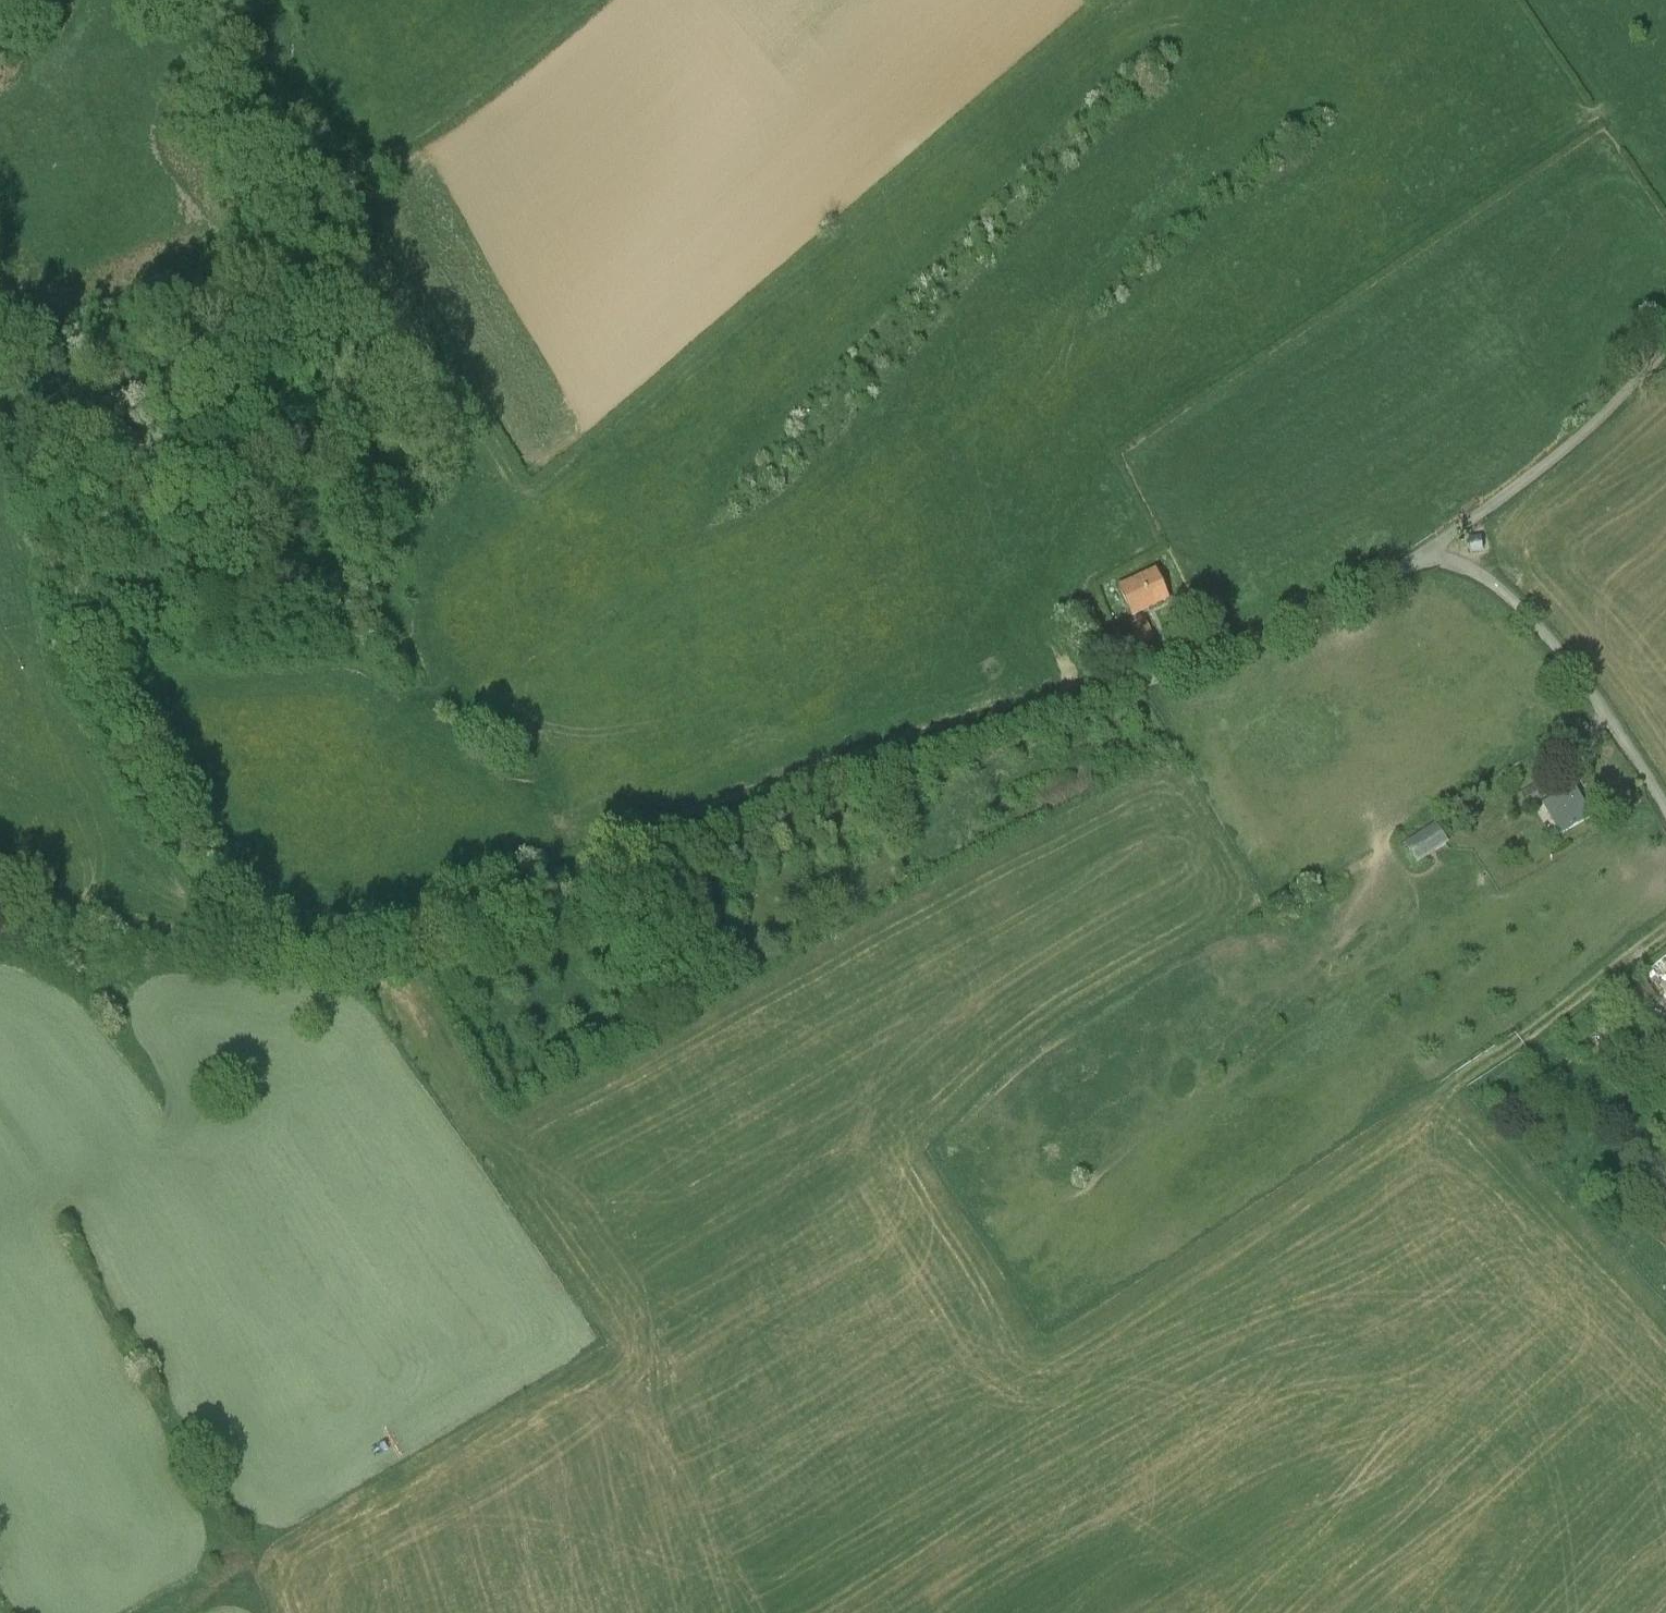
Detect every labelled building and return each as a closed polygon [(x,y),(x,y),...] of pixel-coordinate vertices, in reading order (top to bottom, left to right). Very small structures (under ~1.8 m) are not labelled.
[(1481,551),(1480,539),(1469,540),(1470,552),(1481,551)] [(1155,571),(1120,587),(1132,615),(1168,599),(1155,571)] [(1143,646),(1154,640),(1144,619),(1142,620),(1140,616),(1134,619),(1136,623),(1132,625),(1143,646)] [(1520,809),(1529,804),(1548,795),(1542,782),(1514,796),(1520,809)] [(1544,803),(1561,833),(1591,817),(1574,786),(1544,803)] [(1435,825),(1404,846),(1416,864),(1447,843),(1435,825)]
